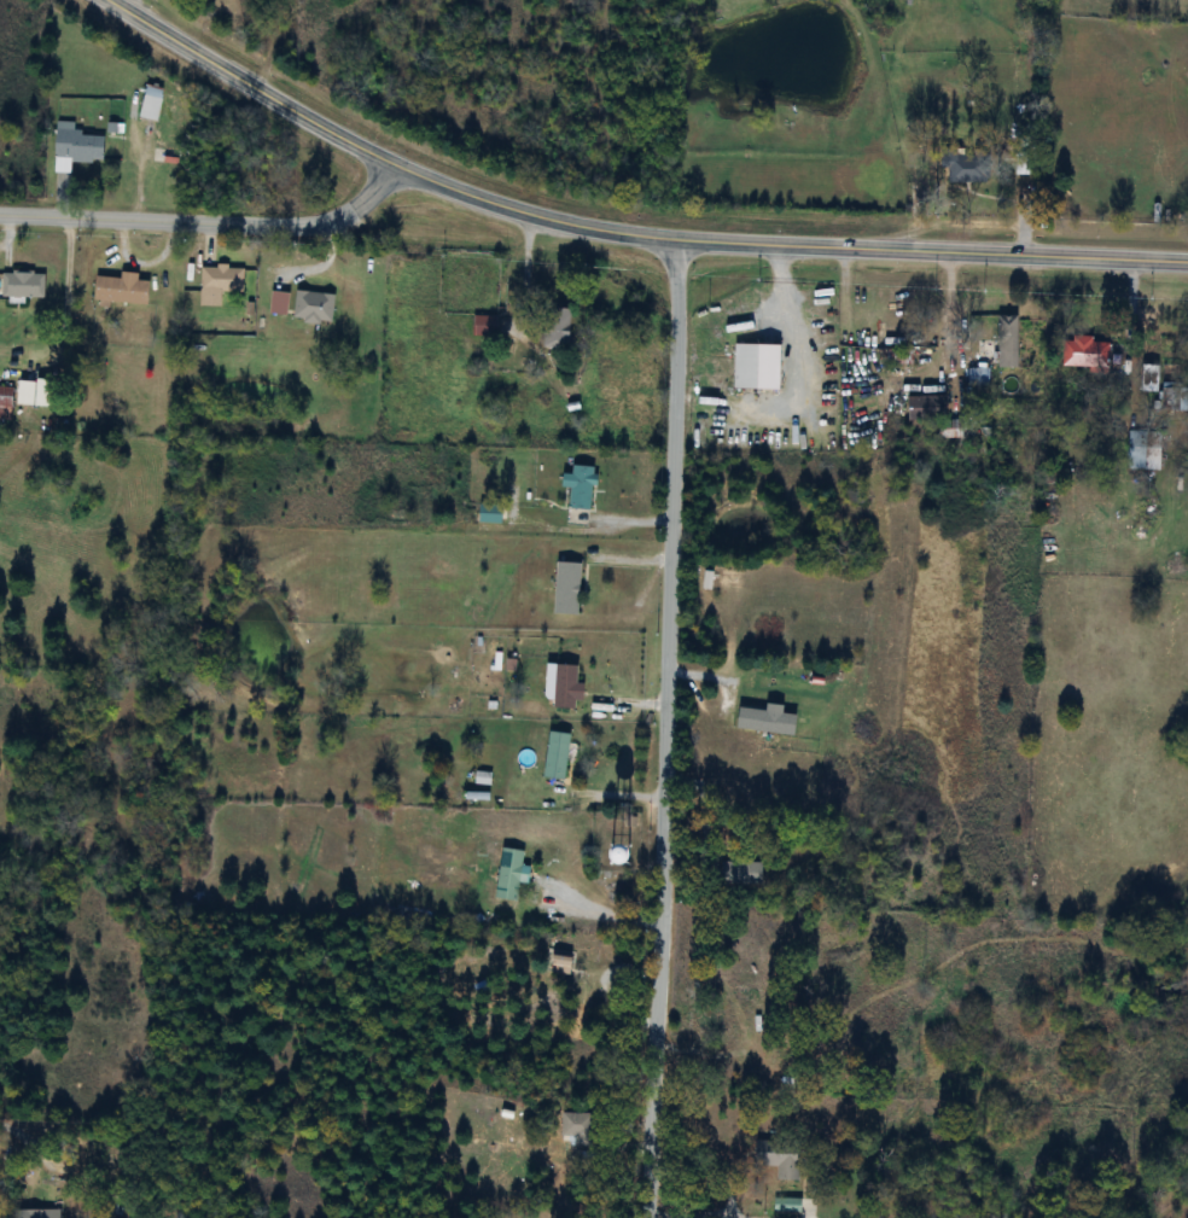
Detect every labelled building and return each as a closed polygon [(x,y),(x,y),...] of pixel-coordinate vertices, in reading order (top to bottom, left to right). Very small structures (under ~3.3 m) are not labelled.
[(166,91),(148,86),(139,118),(156,124),(166,91)] [(104,164),(104,137),(75,136),(75,124),(57,124),(56,174),(71,175),(72,163),(104,164)] [(977,156),(942,156),(942,180),(977,180),(977,156)] [(202,293),(244,293),(244,269),(202,269),(202,293)] [(45,274),(3,274),(3,300),(45,300),(45,274)] [(95,303),(148,307),(150,283),(139,282),(139,275),(121,274),(121,279),(97,278),(95,303)] [(546,350),(571,350),(571,310),(546,310),(546,350)] [(497,317),(474,317),(474,337),(497,337),(497,317)] [(1019,317),(999,317),(999,355),(1019,355),(1019,317)] [(1108,343),(1063,342),(1062,368),(1107,370),(1108,343)] [(780,346),(735,346),(735,391),(780,391),(780,346)] [(1159,366),(1142,366),(1142,393),(1159,393),(1159,366)] [(987,386),(988,376),(970,374),(970,385),(987,386)] [(1161,384),(1161,412),(1187,412),(1187,384),(1161,384)] [(13,420),(13,387),(0,387),(0,420),(13,420)] [(909,398),(909,423),(942,422),(942,398),(909,398)] [(1161,470),(1161,437),(1129,437),(1129,470),(1161,470)] [(571,488),(570,510),(592,511),(594,468),(573,467),(572,475),(564,475),(563,488),(571,488)] [(501,506),(480,506),(480,524),(501,524),(501,506)] [(581,564),(556,564),(555,615),(579,616),(581,564)] [(577,686),(578,667),(548,666),(548,710),(576,711),(576,702),(584,702),(585,686),(577,686)] [(571,736),(550,733),(544,780),(565,783),(571,736)] [(521,884),(529,885),(531,869),(523,868),(525,853),(503,850),(496,900),(518,903),(521,884)] [(762,864),(722,864),(722,886),(762,886),(762,864)] [(889,936),(905,937),(906,925),(891,924),(889,936)] [(744,1026),(744,984),(717,984),(717,1026),(744,1026)] [(563,1142),(593,1142),(593,1114),(563,1114),(563,1142)] [(800,1183),(801,1144),(756,1142),(755,1167),(778,1168),(778,1182),(800,1183)] [(801,1199),(775,1199),(775,1214),(801,1214),(801,1199)]
